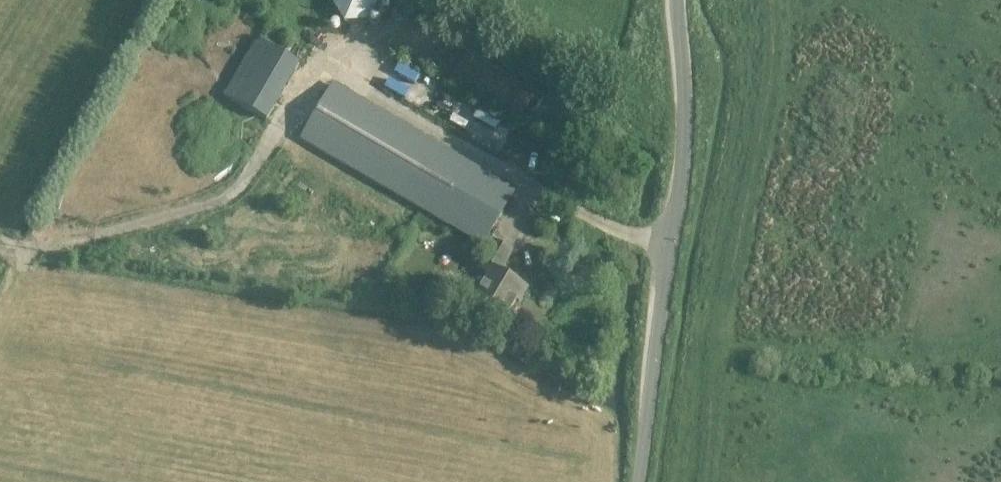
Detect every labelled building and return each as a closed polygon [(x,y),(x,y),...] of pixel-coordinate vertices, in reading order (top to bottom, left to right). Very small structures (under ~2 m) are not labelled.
[(366,22),(377,1),(376,0),(333,0),(331,3),(343,23),(366,22)] [(225,94),(266,118),(298,63),(256,39),(225,94)] [(334,84),(301,139),(482,245),(485,240),(492,244),(477,269),(488,275),(470,305),(503,325),(517,301),(521,303),(530,287),(501,271),(513,250),(488,235),(515,189),(334,84)]
